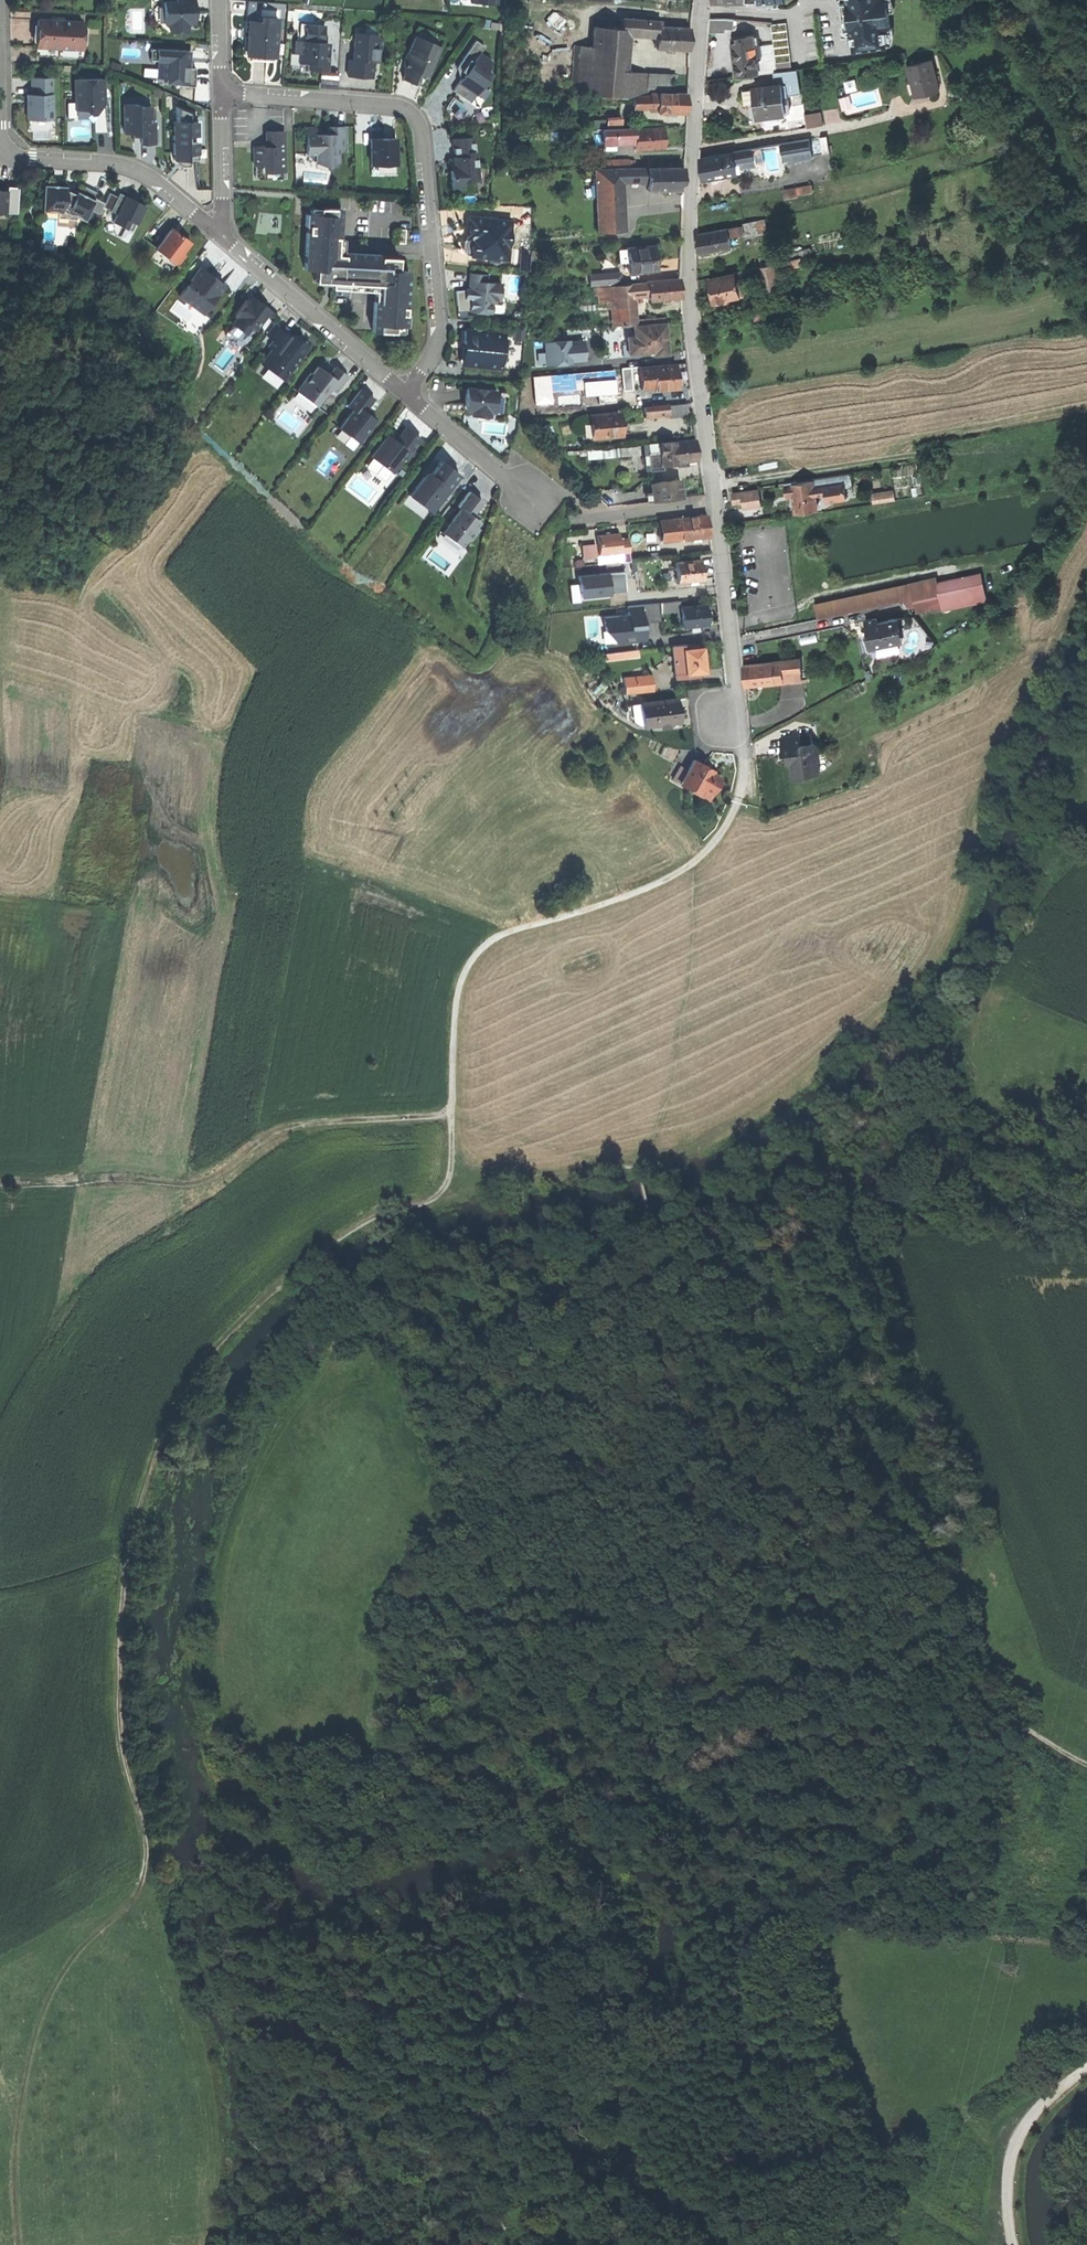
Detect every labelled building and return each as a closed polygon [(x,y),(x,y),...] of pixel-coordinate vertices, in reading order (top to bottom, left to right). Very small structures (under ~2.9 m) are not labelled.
[(186,31),(186,22),(191,22),(190,17),(193,16),(193,12),(194,12),(194,0),(177,0),(177,2),(164,2),(164,6),(164,23),(170,23),(170,32),(186,31)] [(886,47),(884,28),(890,27),(887,0),(848,0),(848,3),(851,30),(854,51),(886,47)] [(844,31),(851,30),(848,3),(841,3),(844,31)] [(160,23),(164,23),(164,6),(157,6),(154,9),(154,20),(154,23),(156,23),(160,23)] [(250,55),(272,57),(274,30),(277,30),(278,18),(263,17),(262,22),(252,22),(250,55)] [(626,31),(646,32),(647,20),(642,20),(642,18),(634,17),(633,19),(622,18),(622,29),(626,29),(626,31)] [(712,33),(727,32),(727,29),(727,19),(712,20),(712,33)] [(727,19),(727,29),(736,30),(737,20),(727,19)] [(57,21),(38,20),(38,34),(37,47),(81,49),(82,22),(64,21),(64,23),(57,22),(57,21)] [(646,32),(656,33),(657,27),(661,27),(662,21),(647,20),(646,32)] [(169,32),(170,32),(170,23),(164,23),(160,23),(169,32)] [(772,25),(777,63),(791,61),(787,23),(772,25)] [(319,70),(327,71),(328,51),(324,50),(325,43),(323,43),(324,26),(306,25),(305,41),(300,41),(296,41),(295,53),(300,53),(300,63),(313,63),(312,70),(319,70)] [(592,95),(620,97),(622,71),(626,31),(626,29),(622,29),(597,27),(596,48),(592,93),(592,95)] [(656,33),(656,48),(689,50),(689,39),(690,28),(661,27),(657,27),(656,33)] [(406,60),(410,61),(405,75),(403,79),(413,83),(417,73),(419,70),(428,74),(443,39),(419,29),(406,60)] [(360,77),(372,78),(373,62),(374,62),(374,60),(375,49),(378,49),(381,49),(382,37),(376,37),(368,37),(366,34),(355,33),(353,60),(349,59),(348,76),(360,77)] [(737,77),(759,74),(757,56),(762,55),(761,45),(756,46),(754,36),(747,37),(747,41),(732,43),(735,61),(737,77)] [(466,71),(454,89),(473,102),(478,94),(485,99),(492,88),(484,83),(498,61),(472,45),(458,66),(466,71)] [(578,92),(592,93),(596,48),(582,46),(578,92)] [(80,58),(81,49),(37,47),(36,56),(80,58)] [(189,51),(151,50),(151,60),(159,61),(158,78),(167,78),(167,82),(174,83),(174,86),(195,87),(195,68),(189,68),(189,62),(189,51)] [(932,60),(908,66),(916,97),(928,93),(940,90),(932,60)] [(648,73),(622,71),(620,97),(626,97),(645,92),(646,90),(647,90),(648,73)] [(670,75),(648,73),(647,90),(670,90),(670,75)] [(106,75),(74,77),(75,101),(68,101),(69,115),(108,112),(106,75)] [(51,78),(31,78),(31,95),(26,95),(26,99),(28,99),(28,105),(27,107),(27,120),(52,119),(51,78)] [(759,116),(787,112),(784,95),(783,85),(755,89),(759,116)] [(687,104),(687,94),(658,94),(658,97),(658,106),(658,110),(658,113),(687,114),(687,104)] [(651,106),(658,106),(658,97),(651,97),(645,97),(634,97),(634,106),(651,106)] [(137,104),(123,104),(124,133),(141,133),(141,144),(148,144),(155,144),(155,123),(151,123),(151,106),(137,107),(137,104)] [(176,122),(173,122),(174,160),(178,163),(181,159),(185,163),(188,159),(197,159),(197,142),(187,142),(187,135),(197,135),(196,122),(190,122),(190,113),(176,107),(176,122)] [(798,116),(799,129),(807,128),(807,121),(811,121),(810,114),(798,116)] [(608,128),(622,126),(621,119),(607,120),(608,128)] [(593,129),(608,128),(607,120),(592,122),(593,129)] [(315,127),(306,127),(306,154),(316,154),(316,162),(327,166),(338,162),(338,151),(347,151),(346,126),(329,127),(329,134),(324,134),(321,134),(315,127)] [(615,145),(636,144),(635,130),(635,128),(603,129),(604,150),(615,149),(615,145)] [(636,144),(636,150),(665,148),(665,140),(664,129),(635,130),(636,144)] [(266,132),(267,140),(284,140),(284,131),(266,132)] [(450,171),(452,190),(463,188),(462,181),(474,180),(473,169),(476,169),(473,137),(453,139),(454,157),(453,157),(454,163),(454,170),(450,171)] [(381,140),(370,140),(371,165),(396,164),(396,138),(381,138),(381,140)] [(267,147),(254,147),(255,166),(256,166),(256,176),(265,176),(265,177),(274,177),(274,179),(286,179),(286,162),(285,162),(284,140),(267,140),(267,147)] [(788,145),(765,149),(767,159),(771,178),(794,174),(788,145)] [(765,149),(735,154),(736,165),(767,159),(765,149)] [(704,170),(706,179),(738,174),(736,165),(735,154),(734,153),(702,159),(704,170)] [(609,168),(620,167),(620,159),(609,160),(609,168)] [(620,167),(630,167),(630,166),(630,160),(629,159),(620,159),(620,167)] [(396,174),(396,164),(371,165),(371,174),(396,174)] [(622,198),(621,180),(621,168),(600,169),(601,184),(602,199),(622,198)] [(621,180),(648,180),(647,169),(621,168),(621,180)] [(648,180),(648,191),(683,190),(684,179),(684,168),(647,169),(648,180)] [(305,183),(326,182),(326,172),(304,173),(305,183)] [(813,181),(785,189),(787,197),(815,189),(813,181)] [(65,187),(43,186),(42,212),(66,213),(66,218),(75,219),(76,217),(84,221),(90,210),(98,215),(104,203),(95,199),(98,194),(83,186),(79,194),(76,192),(75,195),(65,190),(65,187)] [(72,190),(65,187),(65,190),(75,195),(76,192),(72,190)] [(112,221),(134,231),(147,204),(113,188),(104,206),(116,212),(112,221)] [(624,231),(622,198),(602,199),(597,199),(598,232),(624,231)] [(348,289),(348,287),(349,253),(337,253),(338,238),(339,238),(340,209),(332,208),(324,208),(324,215),(305,214),(305,226),(308,226),(307,232),(306,232),(304,269),(320,270),(319,282),(326,282),(332,283),(332,288),(348,289)] [(510,221),(475,218),(473,238),(468,237),(463,242),(463,249),(466,255),(499,258),(500,241),(508,242),(510,221)] [(742,226),(729,228),(730,237),(733,236),(744,234),(742,226)] [(730,237),(729,228),(699,234),(699,243),(699,255),(733,248),(731,241),(730,237)] [(395,243),(405,243),(405,229),(396,229),(395,243)] [(184,238),(177,233),(176,234),(174,233),(171,230),(156,250),(177,265),(185,255),(183,253),(190,243),(184,238)] [(507,259),(508,242),(500,241),(499,258),(507,259)] [(629,272),(657,270),(656,259),(654,246),(627,249),(628,263),(629,272)] [(619,263),(628,263),(627,249),(618,250),(619,263)] [(348,287),(364,287),(365,254),(349,253),(348,287)] [(372,331),(389,332),(389,325),(407,326),(408,314),(405,314),(405,308),(407,308),(408,271),(399,271),(393,270),(393,258),(381,258),(381,254),(365,254),(364,287),(376,288),(375,302),(373,302),(372,331)] [(802,257),(775,263),(777,271),(803,265),(802,257)] [(775,263),(763,266),(765,275),(768,291),(780,288),(777,271),(775,263)] [(735,272),(736,274),(737,281),(742,280),(765,275),(763,266),(735,272)] [(179,295),(199,311),(207,300),(211,303),(225,285),(213,276),(210,280),(209,279),(207,277),(209,275),(199,268),(190,280),(191,282),(188,286),(187,284),(179,295)] [(470,297),(469,311),(491,313),(492,303),(496,300),(500,300),(501,284),(486,282),(486,274),(470,273),(469,289),(471,289),(474,290),(474,298),(470,297)] [(620,273),(608,274),(609,285),(621,284),(620,273)] [(591,286),(609,285),(608,274),(590,276),(591,286)] [(715,302),(741,296),(737,281),(736,274),(710,280),(712,291),(715,302)] [(649,294),(649,299),(660,298),(660,299),(681,297),(680,286),(680,279),(647,282),(648,283),(649,294)] [(742,280),(737,281),(741,296),(746,295),(742,280)] [(633,296),(649,294),(648,283),(632,284),(633,296)] [(634,306),(633,296),(632,284),(613,286),(615,308),(633,306),(634,306)] [(608,309),(613,308),(615,308),(613,286),(606,287),(607,304),(608,309)] [(601,304),(607,304),(606,287),(595,288),(596,295),(600,295),(601,304)] [(262,304),(254,299),(253,301),(249,302),(246,300),(235,314),(238,317),(251,326),(255,329),(269,310),(262,304)] [(203,314),(211,303),(207,300),(199,311),(203,314)] [(752,306),(755,321),(766,318),(763,304),(752,306)] [(634,314),(633,306),(615,308),(613,308),(614,316),(634,314)] [(635,324),(634,314),(614,316),(615,326),(635,324)] [(245,334),(251,326),(238,317),(233,324),(245,334)] [(655,355),(668,354),(667,338),(665,323),(635,326),(636,336),(628,337),(629,341),(630,353),(642,352),(655,351),(655,355)] [(266,335),(273,340),(281,329),(274,325),(266,335)] [(273,340),(268,346),(272,349),(263,362),(276,371),(278,369),(286,375),(307,347),(298,341),(289,334),(288,335),(281,329),(273,340)] [(503,334),(464,330),(463,342),(466,342),(464,364),(500,368),(500,364),(502,365),(506,362),(507,356),(504,352),(502,352),(503,334)] [(587,361),(586,337),(545,339),(546,363),(587,361)] [(642,356),(642,352),(630,353),(629,341),(624,342),(625,357),(642,356)] [(655,388),(655,390),(678,388),(677,376),(676,364),(653,366),(655,388)] [(296,391),(316,406),(329,388),(336,393),(348,376),(335,367),(329,375),(327,377),(323,374),(323,370),(318,366),(312,373),(311,372),(296,391)] [(642,389),(655,388),(653,366),(640,368),(641,382),(642,389)] [(638,382),(641,382),(640,368),(640,367),(631,368),(632,385),(638,385),(638,382)] [(632,385),(631,368),(621,368),(623,391),(633,390),(632,385)] [(496,390),(466,388),(465,404),(467,405),(467,410),(472,410),(471,416),(481,417),(490,417),(490,412),(490,407),(495,407),(496,395),(496,390)] [(340,428),(359,443),(376,420),(364,412),(374,399),(368,395),(361,389),(348,406),(354,410),(340,428)] [(308,417),(316,406),(296,391),(288,402),(308,417)] [(504,396),(496,395),(495,407),(494,412),(490,412),(490,417),(502,418),(504,396)] [(668,414),(668,416),(687,414),(686,403),(667,405),(668,414)] [(644,416),(668,414),(667,405),(643,407),(644,416)] [(592,437),(620,435),(619,424),(618,412),(590,415),(592,437)] [(372,457),(392,472),(403,458),(407,461),(412,453),(410,452),(420,439),(406,427),(396,441),(394,444),(386,438),(372,457)] [(353,450),(359,443),(340,428),(334,436),(353,450)] [(388,435),(386,438),(394,444),(396,441),(392,438),(388,435)] [(695,440),(673,442),(675,463),(697,461),(696,451),(695,440)] [(646,468),(649,467),(647,454),(659,453),(661,465),(662,465),(675,464),(675,463),(673,442),(644,445),(646,468)] [(621,447),(622,455),(639,453),(638,445),(621,447)] [(649,467),(649,470),(662,469),(662,465),(661,465),(659,453),(647,454),(649,467)] [(410,495),(431,511),(459,475),(450,468),(441,461),(430,477),(425,477),(424,477),(410,495)] [(852,474),(841,476),(842,484),(845,484),(846,488),(853,486),(852,474)] [(813,479),(814,481),(815,489),(826,487),(827,494),(827,497),(829,497),(832,496),(833,499),(833,501),(847,499),(846,488),(845,484),(842,484),(841,476),(841,475),(813,479)] [(663,481),(665,499),(673,499),(680,498),(678,480),(663,481)] [(651,501),(665,499),(663,481),(649,483),(650,492),(651,500),(651,501)] [(787,497),(796,496),(794,484),(798,483),(798,481),(785,483),(787,497)] [(798,513),(818,510),(816,495),(815,489),(814,481),(798,483),(794,484),(796,496),(798,513)] [(741,504),(742,508),(762,505),(760,489),(733,493),(734,500),(740,500),(741,504)] [(469,491),(458,506),(461,508),(443,533),(461,547),(466,540),(471,540),(479,529),(476,527),(480,522),(472,515),(482,501),(475,496),(469,491)] [(886,493),(887,502),(896,500),(895,492),(886,493)] [(875,504),(887,502),(886,493),(873,495),(875,504)] [(425,520),(431,511),(410,495),(403,504),(425,520)] [(681,538),(681,539),(708,536),(707,527),(706,516),(679,519),(679,520),(681,538)] [(662,540),(681,538),(679,520),(660,522),(662,540)] [(597,536),(599,556),(629,553),(627,538),(619,539),(618,534),(608,535),(597,536)] [(675,562),(677,582),(702,580),(701,570),(700,560),(675,562)] [(580,582),(571,583),(572,597),(628,592),(626,569),(579,573),(580,582)] [(973,576),(939,584),(940,591),(941,596),(942,600),(976,593),(973,576)] [(816,603),(819,617),(905,599),(915,597),(940,591),(939,584),(937,577),(816,603)] [(639,594),(640,605),(662,602),(661,591),(639,594)] [(943,605),(942,600),(941,596),(927,599),(928,603),(925,604),(926,609),(943,605)] [(917,607),(915,597),(905,599),(906,603),(910,609),(917,607)] [(660,612),(680,610),(680,607),(679,600),(662,602),(640,605),(639,605),(640,616),(647,615),(647,616),(661,615),(660,612)] [(705,604),(680,607),(680,610),(682,627),(691,626),(697,626),(707,625),(706,614),(705,604)] [(870,636),(872,646),(901,641),(899,630),(902,630),(900,618),(879,622),(878,618),(867,620),(869,628),(873,630),(874,635),(870,636)] [(597,637),(583,639),(584,644),(585,649),(598,648),(597,637)] [(905,649),(904,640),(901,641),(872,646),(874,655),(905,649)] [(688,650),(683,650),(686,673),(693,672),(703,671),(702,661),(701,648),(692,649),(688,650)] [(672,651),(674,674),(686,673),(683,650),(672,651)] [(801,659),(773,661),(775,682),(782,681),(781,671),(802,670),(801,659)] [(773,661),(765,662),(767,683),(775,682),(773,661)] [(745,677),(746,684),(767,683),(765,662),(744,664),(745,677)] [(623,678),(624,694),(652,691),(651,675),(623,678)] [(676,700),(641,704),(644,726),(661,724),(669,723),(679,722),(678,710),(676,700)] [(634,723),(644,726),(641,704),(628,705),(626,710),(629,712),(630,719),(634,723)] [(782,736),(783,753),(792,752),(793,763),(794,774),(820,772),(820,768),(819,756),(820,756),(819,748),(819,745),(813,740),(812,733),(801,734),(796,730),(792,735),(782,736)] [(826,747),(819,748),(820,756),(819,756),(820,768),(828,768),(826,747)] [(693,761),(683,780),(691,784),(689,789),(699,795),(702,790),(710,794),(714,787),(719,778),(711,774),(702,768),(703,767),(693,761)] [(680,785),(689,789),(691,784),(683,780),(680,785)] [(707,799),(710,794),(702,790),(699,795),(707,799)]
